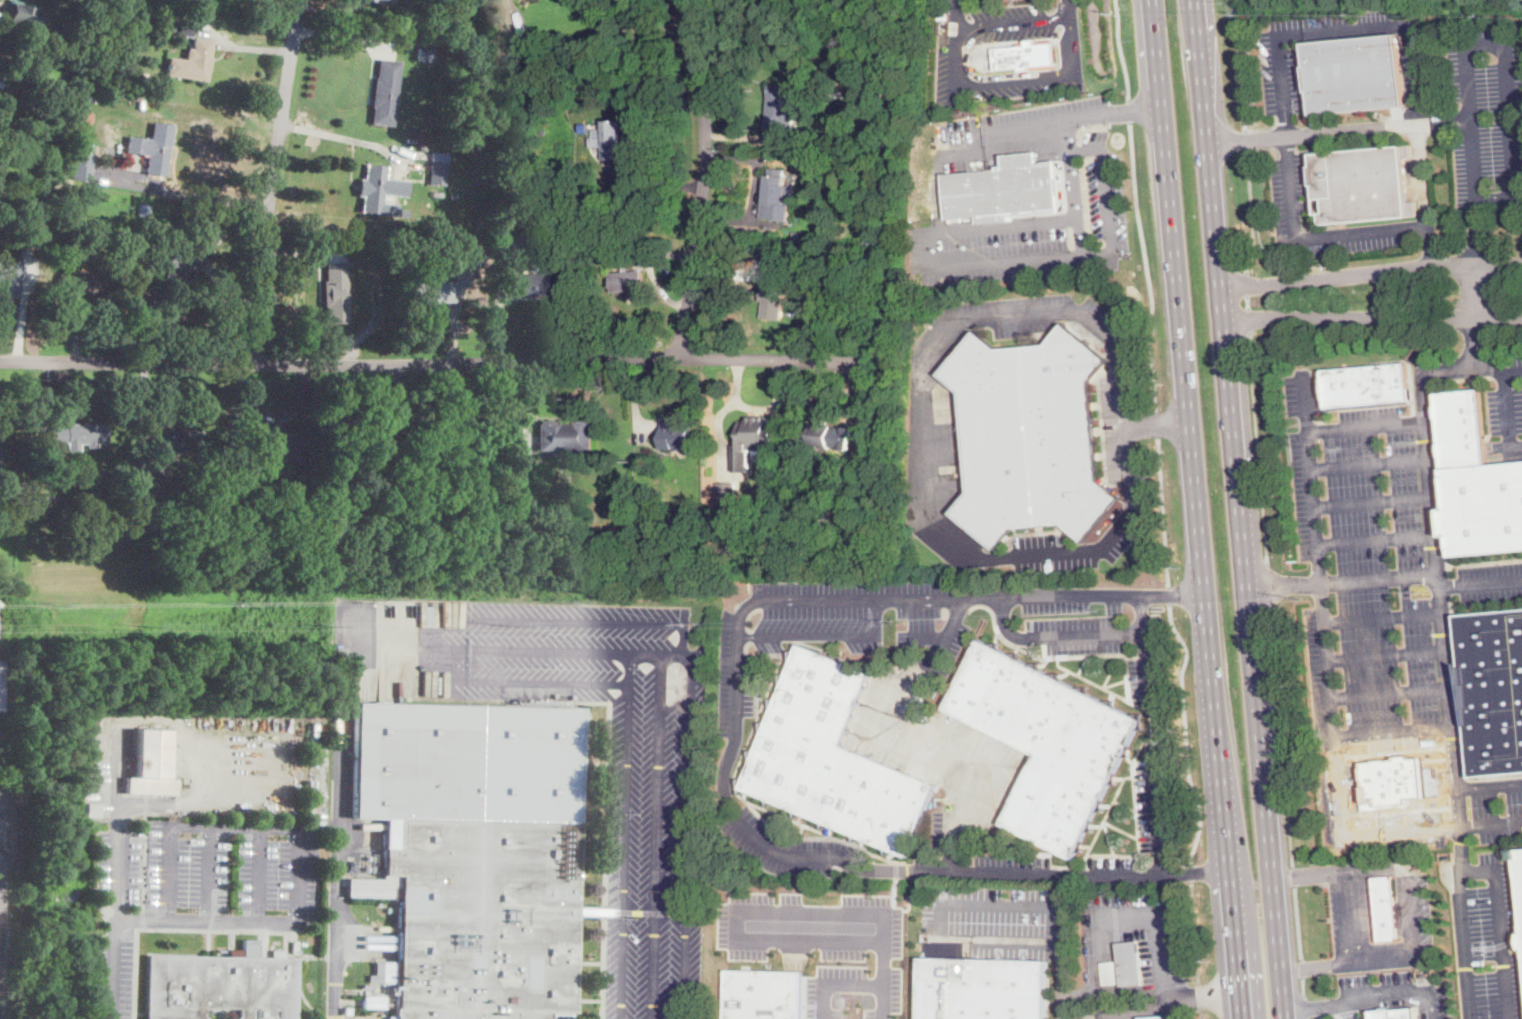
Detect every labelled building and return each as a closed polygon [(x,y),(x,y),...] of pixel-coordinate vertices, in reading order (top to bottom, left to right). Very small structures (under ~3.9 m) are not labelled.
[(74,14),(79,0),(90,0),(83,17),(74,14)] [(35,26),(35,29),(7,22),(11,3),(39,10),(35,26)] [(496,20),(490,22),(487,12),(493,10),(496,20)] [(949,13),(949,21),(938,20),(938,12),(949,13)] [(192,35),(191,37),(177,35),(179,20),(193,22),(192,35)] [(78,32),(63,33),(63,24),(77,24),(78,32)] [(1312,116),(1305,44),(1399,35),(1406,107),(1312,116)] [(213,43),(212,49),(207,81),(167,75),(170,57),(185,60),(187,48),(192,49),(194,37),(213,40),(213,43)] [(1038,41),(1038,45),(1056,44),(1058,66),(1032,68),(1033,72),(1022,73),(1021,69),(996,71),(994,49),(1027,46),(1027,41),(1038,41)] [(132,45),(131,57),(116,54),(117,43),(132,45)] [(433,61),(417,60),(418,48),(434,49),(433,61)] [(399,73),(397,91),(393,127),(371,124),(373,108),(372,108),(375,78),(377,79),(379,59),(401,62),(399,73)] [(160,80),(158,95),(144,93),(146,78),(160,80)] [(798,88),(794,131),(766,128),(770,85),(798,88)] [(91,95),(90,103),(80,102),(81,94),(91,95)] [(75,127),(88,129),(90,112),(77,110),(75,127)] [(626,124),(626,138),(626,145),(619,146),(620,160),(603,161),(603,147),(591,148),(591,137),(595,137),(595,129),(606,129),(606,122),(626,121),(626,124)] [(155,123),(171,126),(171,124),(174,125),(165,178),(145,174),(147,163),(140,162),(141,155),(126,153),(129,137),(151,140),(154,123),(155,123)] [(92,145),(92,154),(93,154),(90,182),(72,179),(75,152),(76,152),(77,143),(92,145)] [(1410,201),(1417,200),(1419,212),(1320,221),(1313,152),(1406,143),(1410,201)] [(429,150),(424,154),(420,149),(425,145),(429,150)] [(1039,163),(1057,162),(1061,213),(1012,217),(1012,219),(979,222),(978,217),(961,219),(953,219),(948,220),(945,190),(940,191),(939,181),(944,180),(944,175),(999,170),(998,167),(1005,166),(1004,155),(1038,152),(1039,163)] [(448,157),(448,163),(447,163),(445,185),(429,184),(429,181),(431,153),(449,154),(448,157)] [(393,179),(402,181),(408,181),(406,197),(384,195),(383,203),(398,205),(396,216),(381,214),(361,212),(363,197),(358,196),(360,179),(364,179),(366,164),(387,167),(385,179),(393,179)] [(787,177),(786,186),(796,187),(792,221),(761,218),(761,214),(764,183),(768,183),(770,168),(786,170),(785,177),(787,177)] [(37,206),(27,206),(27,199),(37,198),(37,206)] [(151,205),(148,218),(137,216),(141,203),(151,205)] [(407,209),(407,216),(399,215),(400,208),(407,209)] [(50,239),(44,239),(44,224),(54,224),(54,234),(50,234),(50,239)] [(148,232),(146,240),(137,237),(139,229),(148,232)] [(880,235),(877,247),(865,245),(867,236),(867,233),(880,235)] [(23,238),(22,254),(13,254),(14,238),(23,238)] [(456,247),(453,254),(446,251),(448,244),(456,247)] [(466,256),(467,260),(468,259),(470,265),(461,267),(460,262),(462,261),(461,258),(466,256)] [(348,301),(348,315),(348,323),(326,323),(326,307),(323,307),(323,281),(326,281),(325,265),(347,264),(348,301)] [(637,271),(645,271),(646,290),(614,293),(612,274),(622,273),(622,266),(637,265),(637,271)] [(105,274),(106,294),(88,295),(88,292),(59,293),(58,277),(58,274),(105,272),(105,274)] [(517,296),(514,296),(513,274),(562,273),(562,294),(517,296)] [(787,278),(786,292),(783,320),(762,318),(764,301),(760,300),(762,285),(762,281),(766,282),(767,274),(788,276),(787,278)] [(3,299),(0,299),(0,276),(17,276),(17,299),(3,299)] [(442,302),(442,306),(424,306),(423,304),(409,304),(408,283),(409,282),(456,281),(457,302),(442,302)] [(385,291),(385,299),(382,299),(382,303),(377,302),(377,287),(381,288),(381,291),(385,291)] [(377,318),(377,320),(369,319),(370,305),(379,306),(377,318)] [(389,321),(380,321),(379,306),(388,306),(389,321)] [(1087,342),(1105,357),(1109,360),(1091,381),(1099,466),(1100,479),(1121,498),(1085,542),(1064,524),(1015,528),(997,550),(954,513),(971,492),(969,466),(963,393),(941,375),(978,331),(999,349),(1047,344),(1065,323),(1087,342)] [(1332,409),(1329,409),(1325,371),(1408,364),(1411,402),(1332,409)] [(1489,466),(1521,463),(1521,552),(1452,559),(1450,537),(1444,538),(1442,510),(1449,509),(1444,468),(1437,394),(1481,390),(1487,449),(1489,466)] [(734,463),(734,444),(740,444),(740,420),(747,420),(747,416),(769,415),(769,420),(776,420),(777,446),(762,446),(763,448),(750,449),(750,463),(749,463),(749,471),(733,471),(731,463),(734,463)] [(679,419),(679,422),(693,422),(693,450),(663,450),(663,442),(663,419),(679,419)] [(594,425),(594,427),(594,450),(579,451),(579,456),(563,457),(563,451),(537,451),(537,425),(540,425),(540,422),(558,421),(558,424),(570,424),(577,424),(577,421),(594,421),(594,425)] [(105,424),(105,445),(78,445),(79,452),(66,451),(65,443),(51,443),(51,427),(66,426),(66,424),(105,424)] [(828,425),(831,426),(847,429),(844,449),(834,448),(833,450),(822,448),(823,446),(818,446),(818,447),(811,445),(814,424),(821,426),(821,424),(828,425)] [(417,474),(404,474),(404,464),(416,464),(417,474)] [(889,472),(889,483),(879,483),(880,472),(889,472)] [(267,490),(254,491),(253,479),(267,478),(267,490)] [(717,482),(717,504),(735,504),(735,482),(717,482)] [(201,498),(192,500),(188,486),(197,484),(201,498)] [(58,496),(58,511),(43,510),(43,496),(58,496)] [(1456,616),(1521,610),(1521,773),(1471,777),(1467,726),(1462,727),(1457,667),(1461,667),(1456,616)] [(984,641),(989,644),(1002,643),(1002,651),(1009,654),(1022,653),(1023,661),(1031,665),(1042,664),(1042,670),(1051,675),(1062,674),(1063,681),(1077,688),(1089,687),(1090,694),(1104,702),(1116,701),(1117,708),(1131,715),(1143,714),(1144,730),(1137,730),(1129,745),(1131,758),(1123,758),(1116,772),(1117,785),(1110,785),(1102,800),(1103,811),(1097,812),(1092,821),(1093,833),(1086,833),(1082,840),(1083,853),(1076,853),(1073,860),(1002,825),(1037,756),(945,710),(980,640),(984,641)] [(938,786),(909,857),(900,854),(886,856),(885,848),(868,841),(855,843),(853,835),(836,828),(823,830),(822,822),(808,817),(795,819),(794,811),(780,805),(768,807),(767,800),(752,794),(740,796),(738,780),(746,778),(751,764),(749,751),(757,750),(763,736),(761,723),(768,722),(772,712),(771,699),(778,698),(782,688),(780,675),(788,674),(792,664),(790,652),(797,651),(799,645),(872,675),(843,746),(938,785),(938,786)] [(550,1013),(550,1018),(387,1018),(387,1017),(394,1017),(394,1009),(362,1008),(362,996),(374,996),(375,962),(394,963),(394,935),(397,935),(398,902),(391,901),(391,899),(347,898),(347,895),(347,879),(382,880),(383,819),(353,818),(356,703),(581,708),(579,766),(575,962),(574,1013),(550,1013)] [(169,728),(167,778),(176,778),(176,794),(125,792),(125,775),(134,775),(135,727),(169,728)] [(1359,753),(1360,780),(1365,780),(1366,790),(1373,791),(1375,800),(1406,799),(1405,790),(1420,789),(1418,751),(1359,753)] [(1509,850),(1521,849),(1521,949),(1519,950),(1517,933),(1521,932),(1515,858),(1510,859),(1509,850)] [(1398,940),(1381,941),(1375,878),(1393,876),(1398,940)] [(618,907),(617,915),(576,914),(576,906),(618,907)] [(296,959),(295,1018),(236,1018),(238,1017),(238,1009),(203,1008),(203,1018),(145,1018),(147,955),(242,957),(242,940),(257,940),(257,958),(269,958),(269,951),(283,951),(284,951),(284,958),(296,959)] [(1139,941),(1143,985),(1122,987),(1121,984),(1113,985),(1112,969),(1120,968),(1117,943),(1139,941)] [(1048,961),(1047,1018),(920,1018),(921,958),(1048,961)] [(1103,985),(1118,983),(1116,960),(1100,962),(1103,985)] [(803,972),(802,1018),(726,1018),(727,970),(803,972)] [(386,996),(386,1003),(395,1003),(396,984),(380,984),(380,996),(386,996)] [(1420,1006),(1421,1018),(1376,1018),(1375,1010),(1420,1006)] [(238,1017),(238,1009),(203,1008),(203,1018),(236,1018),(238,1017)]
